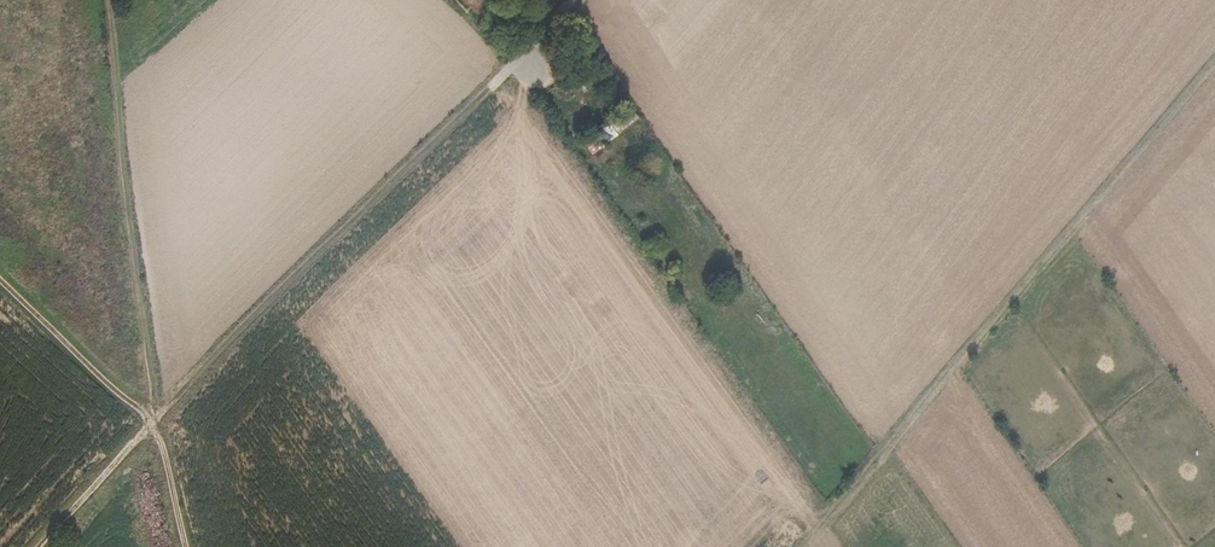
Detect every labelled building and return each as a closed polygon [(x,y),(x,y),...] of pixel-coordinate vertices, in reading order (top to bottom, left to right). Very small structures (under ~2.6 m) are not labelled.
[(608,141),(619,134),(609,119),(598,127),(608,141)]
